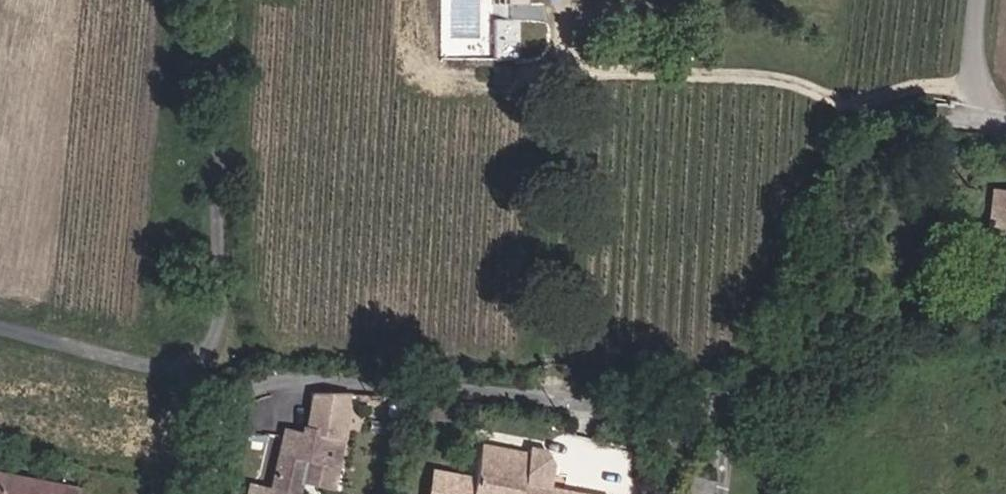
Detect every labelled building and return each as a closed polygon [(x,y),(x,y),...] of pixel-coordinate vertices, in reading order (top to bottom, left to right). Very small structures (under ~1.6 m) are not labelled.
[(997,190),(993,231),(1005,232),(1005,191),(997,190)] [(302,485),(306,464),(337,472),(340,421),(342,395),(309,395),(303,436),(286,435),(272,493),(300,493),(302,485)] [(342,395),(340,421),(361,423),(362,396),(342,395)] [(476,473),(472,493),(519,493),(522,480),(536,482),(539,461),(525,459),(526,451),(481,442),(476,473)] [(337,472),(306,464),(302,485),(331,493),(337,472)] [(435,467),(430,493),(472,493),(476,473),(435,467)] [(76,485),(0,472),(0,493),(74,493),(76,485)] [(712,481),(697,477),(693,493),(708,493),(712,481)] [(542,483),(536,482),(522,480),(519,493),(540,493),(542,483)] [(540,493),(566,493),(567,488),(542,483),(540,493)]
